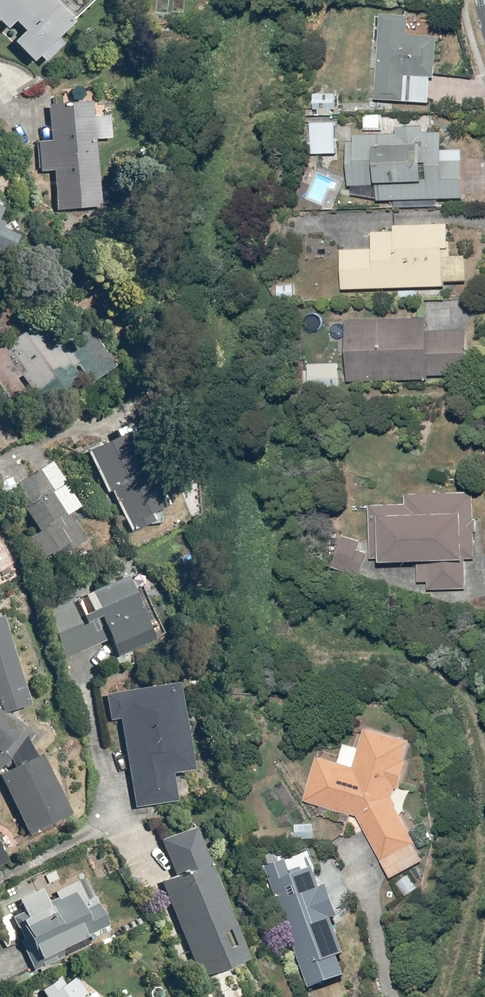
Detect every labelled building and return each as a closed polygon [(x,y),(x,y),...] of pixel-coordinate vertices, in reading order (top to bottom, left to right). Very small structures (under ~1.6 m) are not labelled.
[(2,20),(11,28),(17,22),(28,32),(20,40),(40,60),(79,20),(58,0),(0,0),(0,22),(2,20)] [(412,15),(384,14),(380,99),(433,102),(436,34),(411,33),(412,15)] [(341,90),(319,91),(319,112),(341,112),(341,90)] [(52,140),(41,140),(41,168),(58,168),(58,208),(102,208),(102,139),(117,139),(117,113),(87,113),(87,101),(52,101),(52,140)] [(353,118),(315,118),(315,156),(340,156),(340,139),(353,139),(353,118)] [(357,142),(351,142),(354,195),(376,194),(377,203),(396,202),(396,207),(438,204),(438,198),(470,196),(467,147),(447,149),(446,131),(429,132),(429,119),(397,121),(398,131),(377,132),(377,124),(363,125),(364,134),(357,134),(357,142)] [(15,257),(27,234),(3,220),(11,207),(0,201),(0,248),(15,257)] [(377,247),(346,247),(347,290),(450,288),(450,281),(471,280),(471,254),(455,254),(455,224),(395,224),(395,231),(377,231),(377,247)] [(432,319),(351,319),(351,381),(428,381),(428,375),(475,374),(475,330),(432,330),(432,319)] [(41,324),(0,350),(0,381),(13,401),(33,389),(43,403),(52,397),(48,391),(82,369),(88,378),(103,369),(97,359),(111,350),(98,329),(76,343),(74,339),(58,348),(41,324)] [(343,362),(314,362),(314,388),(343,388),(343,362)] [(120,438),(92,451),(111,493),(116,490),(134,529),(165,515),(162,510),(175,504),(142,433),(132,437),(126,424),(116,429),(120,438)] [(45,499),(29,508),(42,529),(31,536),(46,561),(87,537),(46,466),(31,475),(45,499)] [(410,504),(373,503),(372,561),(424,562),(424,581),(433,581),(433,589),(470,589),(470,555),(478,555),(478,494),(410,493),(410,504)] [(366,535),(345,531),(337,570),(367,576),(372,550),(364,548),(366,535)] [(88,596),(95,612),(88,615),(91,621),(80,626),(71,603),(54,610),(72,653),(103,640),(95,622),(104,618),(120,654),(158,637),(133,577),(88,596)] [(34,733),(8,712),(33,705),(8,617),(0,619),(0,775),(34,733)] [(185,681),(110,692),(114,719),(124,718),(138,805),(182,799),(178,773),(199,770),(185,681)] [(343,759),(320,753),(306,801),(321,805),(319,814),(348,823),(351,814),(363,817),(396,879),(429,861),(399,799),(414,742),(367,729),(362,747),(347,743),(343,759)] [(48,755),(5,775),(32,832),(75,812),(48,755)] [(317,820),(296,820),(297,841),(318,841),(317,820)] [(244,962),(253,959),(204,825),(163,839),(176,879),(167,883),(178,913),(163,919),(177,957),(191,952),(201,978),(208,996),(251,996),(240,969),(246,967),(244,962)] [(312,850),(267,869),(316,991),(353,976),(345,958),(352,955),(337,917),(343,915),(338,901),(359,893),(363,901),(384,893),(358,830),(333,841),(344,868),(335,871),(328,853),(315,859),(312,850)] [(9,862),(0,844),(0,866),(9,862)] [(31,916),(26,919),(49,962),(67,951),(66,949),(115,921),(103,901),(89,909),(79,891),(55,905),(46,890),(23,903),(31,916)] [(51,996),(97,996),(79,966),(43,985),(51,996)]
